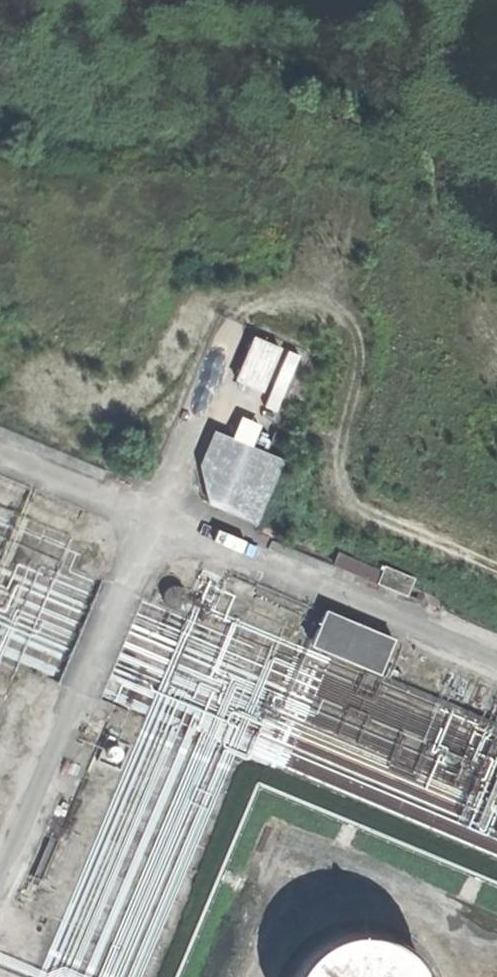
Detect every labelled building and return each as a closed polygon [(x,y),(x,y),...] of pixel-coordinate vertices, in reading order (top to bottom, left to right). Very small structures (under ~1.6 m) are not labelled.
[(238,377),(267,389),(285,344),(256,333),(238,377)] [(220,430),(195,498),(261,522),(286,454),(220,430)] [(313,645),(384,670),(398,633),(326,607),(313,645)] [(421,963),(397,946),(365,940),(334,947),(310,963),(301,976),(431,976),(421,963)]
